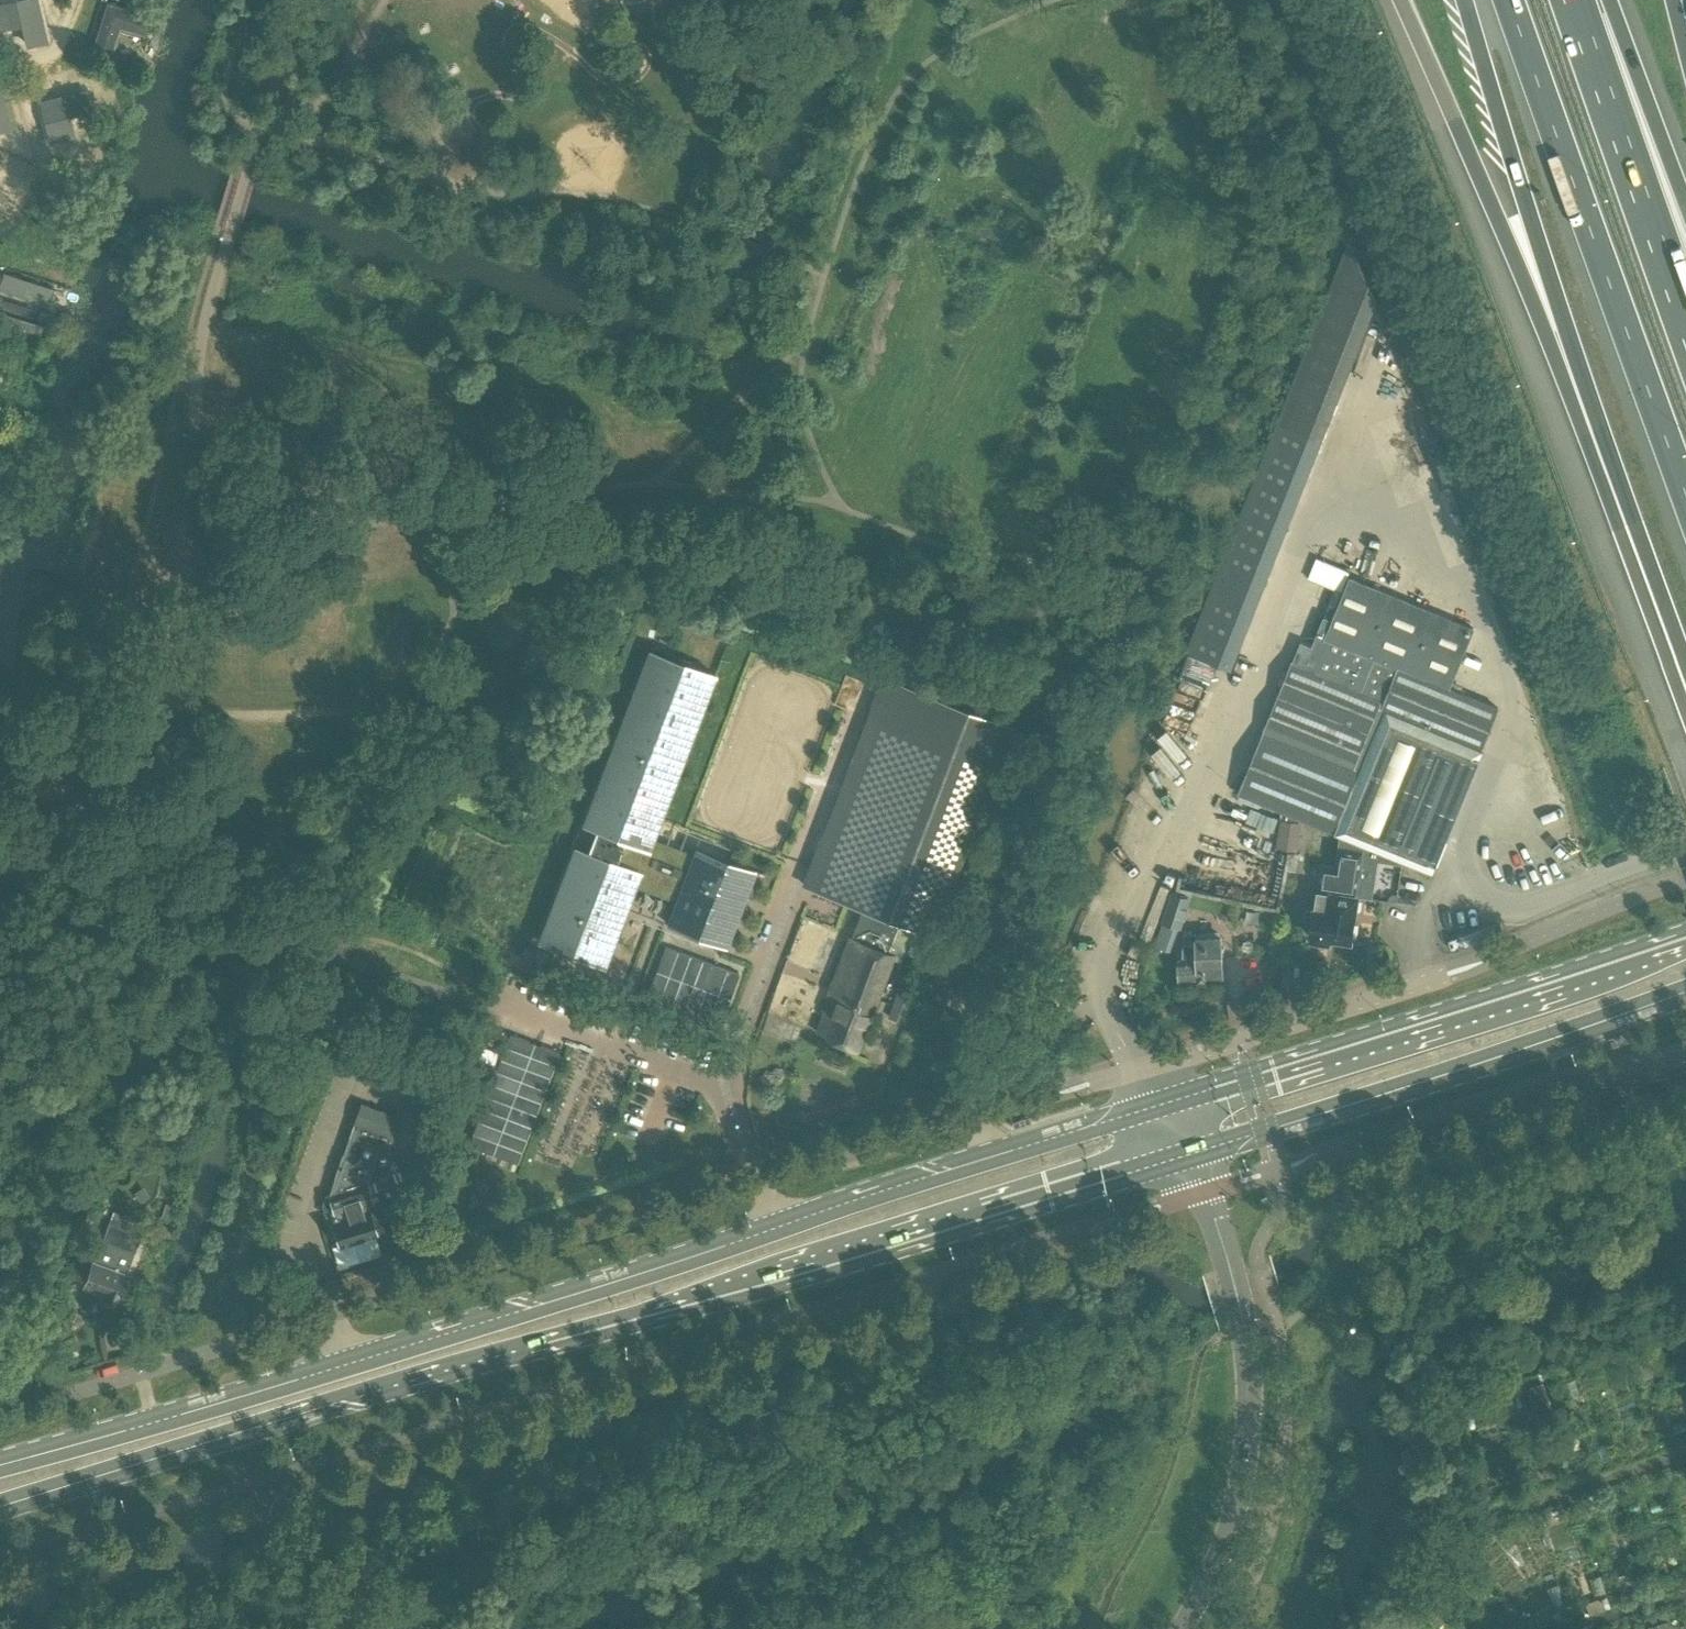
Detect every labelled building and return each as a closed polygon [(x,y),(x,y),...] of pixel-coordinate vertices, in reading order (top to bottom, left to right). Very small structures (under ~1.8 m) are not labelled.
[(37,0),(21,0),(0,5),(0,17),(2,28),(21,23),(24,26),(29,43),(46,40),(37,0)] [(93,47),(110,52),(118,27),(143,34),(148,16),(105,4),(93,47)] [(97,62),(116,68),(117,67),(118,68),(121,58),(121,57),(120,58),(101,52),(97,62)] [(10,127),(0,87),(0,129),(10,127)] [(85,88),(42,97),(49,135),(72,131),(67,110),(88,105),(85,88)] [(1231,668),(1377,300),(1353,248),(1282,419),(1190,652),(1231,668)] [(49,305),(54,288),(3,272),(0,282),(0,289),(49,305)] [(3,349),(9,332),(36,340),(41,325),(0,312),(0,348),(3,349)] [(1434,438),(1431,439),(1425,442),(1431,458),(1440,454),(1434,438)] [(1343,588),(1352,568),(1318,555),(1310,575),(1343,588)] [(1347,837),(1403,860),(1433,872),(1483,750),(1481,750),(1498,707),(1449,687),(1474,627),(1351,577),(1333,620),(1325,616),(1304,667),(1292,662),(1238,793),(1283,811),(1278,847),(1292,849),(1297,817),(1347,837)] [(725,945),(731,930),(754,869),(696,847),(693,853),(652,838),(715,674),(673,658),(675,654),(654,646),(652,650),(649,649),(582,824),(595,828),(587,850),(574,845),(540,934),(569,945),(566,951),(575,954),(575,955),(604,966),(634,885),(676,900),(667,923),(725,945)] [(1179,679),(1208,690),(1218,665),(1189,653),(1179,679)] [(834,704),(847,709),(847,708),(835,704),(846,675),(866,682),(845,674),(841,685),(834,704)] [(922,934),(935,938),(1014,729),(885,679),(805,889),(824,897),(846,905),(863,911),(899,925),(922,934)] [(1311,933),(1314,934),(1314,938),(1328,940),(1329,936),(1350,939),(1357,896),(1397,902),(1403,860),(1347,837),(1345,848),(1338,847),(1335,866),(1322,864),(1315,910),(1307,909),(1305,918),(1313,919),(1311,933)] [(1162,922),(1176,926),(1185,896),(1172,892),(1162,922)] [(826,1007),(825,1011),(817,1031),(829,1036),(828,1038),(858,1050),(872,1015),(880,1018),(883,1010),(875,1006),(895,953),(889,951),(899,925),(863,911),(853,937),(852,937),(825,1007),(826,1007)] [(1155,945),(1167,950),(1174,928),(1162,924),(1155,945)] [(1183,959),(1179,959),(1180,981),(1224,978),(1222,952),(1225,950),(1224,946),(1222,945),(1221,935),(1196,937),(1196,933),(1183,934),(1184,943),(1183,943),(1183,959)] [(1127,953),(1137,957),(1142,945),(1132,941),(1127,953)] [(739,973),(666,946),(665,946),(646,995),(721,1023),(739,973)] [(1314,979),(1328,980),(1330,969),(1325,968),(1326,962),(1317,960),(1314,979)] [(889,1016),(905,1022),(916,991),(900,985),(889,1016)] [(559,1052),(510,1033),(468,1144),(517,1163),(559,1052)] [(353,1123),(391,1137),(399,1116),(361,1102),(353,1123)] [(322,1205),(325,1216),(331,1215),(339,1243),(375,1232),(366,1204),(373,1202),(367,1183),(366,1183),(373,1164),(379,1146),(387,1149),(391,1139),(353,1125),(349,1136),(350,1137),(344,1154),(329,1195),(325,1196),(322,1205)] [(131,1273),(128,1272),(143,1229),(110,1217),(95,1260),(92,1259),(82,1286),(101,1293),(99,1297),(120,1305),(131,1273)] [(1633,1364),(1638,1377),(1652,1373),(1647,1359),(1633,1364)] [(1543,1383),(1529,1388),(1538,1413),(1552,1407),(1543,1383)] [(1455,1408),(1460,1420),(1472,1416),(1467,1403),(1455,1408)] [(1606,1599),(1600,1601),(1603,1611),(1610,1609),(1606,1599)]
